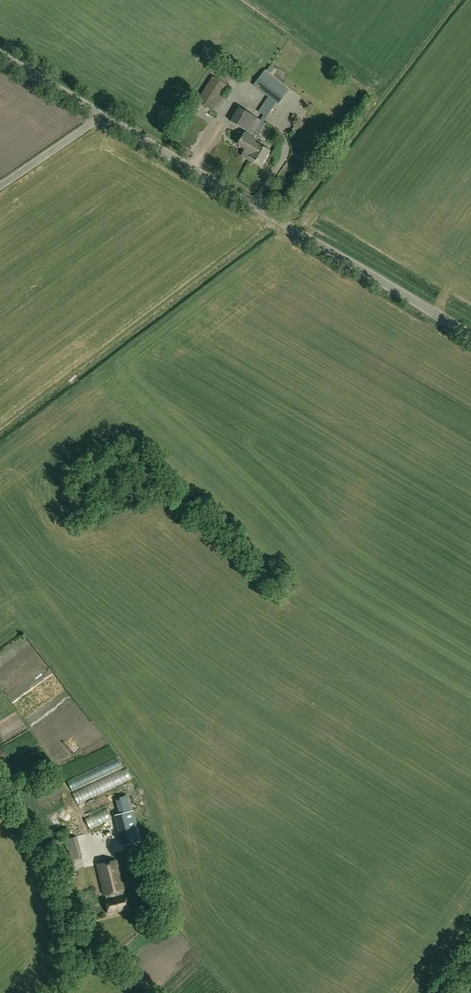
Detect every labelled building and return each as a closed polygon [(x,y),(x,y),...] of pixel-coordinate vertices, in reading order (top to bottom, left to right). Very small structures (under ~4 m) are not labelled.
[(268,97),(275,86),(273,84),(275,81),(266,75),(264,78),(261,75),(254,85),(268,96),(268,97)] [(212,110),(227,86),(213,77),(198,101),(212,110)] [(268,97),(268,96),(259,111),(267,116),(276,103),(279,104),(286,94),(275,86),(268,97)] [(245,148),(241,155),(251,161),(253,158),(251,156),(254,151),(251,149),(252,147),(254,148),(255,145),(253,144),(257,139),(266,123),(263,121),(260,119),(240,107),(231,122),(249,132),(248,134),(245,132),(238,144),(245,148)] [(224,132),(228,125),(221,121),(217,129),(224,132)] [(262,142),(257,139),(253,144),(255,145),(254,148),(252,147),(251,149),(254,151),(251,156),(253,158),(263,164),(271,150),(261,145),(262,142)] [(195,149),(200,162),(209,159),(205,146),(195,149)] [(120,758),(92,774),(96,781),(124,766),(120,758)] [(85,809),(89,817),(140,791),(136,783),(85,809)] [(114,815),(122,846),(142,841),(134,810),(114,815)] [(110,811),(90,822),(95,830),(114,819),(110,811)] [(70,858),(81,855),(77,837),(65,839),(70,858)] [(123,896),(122,891),(123,891),(116,860),(97,864),(103,895),(105,895),(106,899),(104,900),(107,913),(127,909),(124,895),(123,896)]
